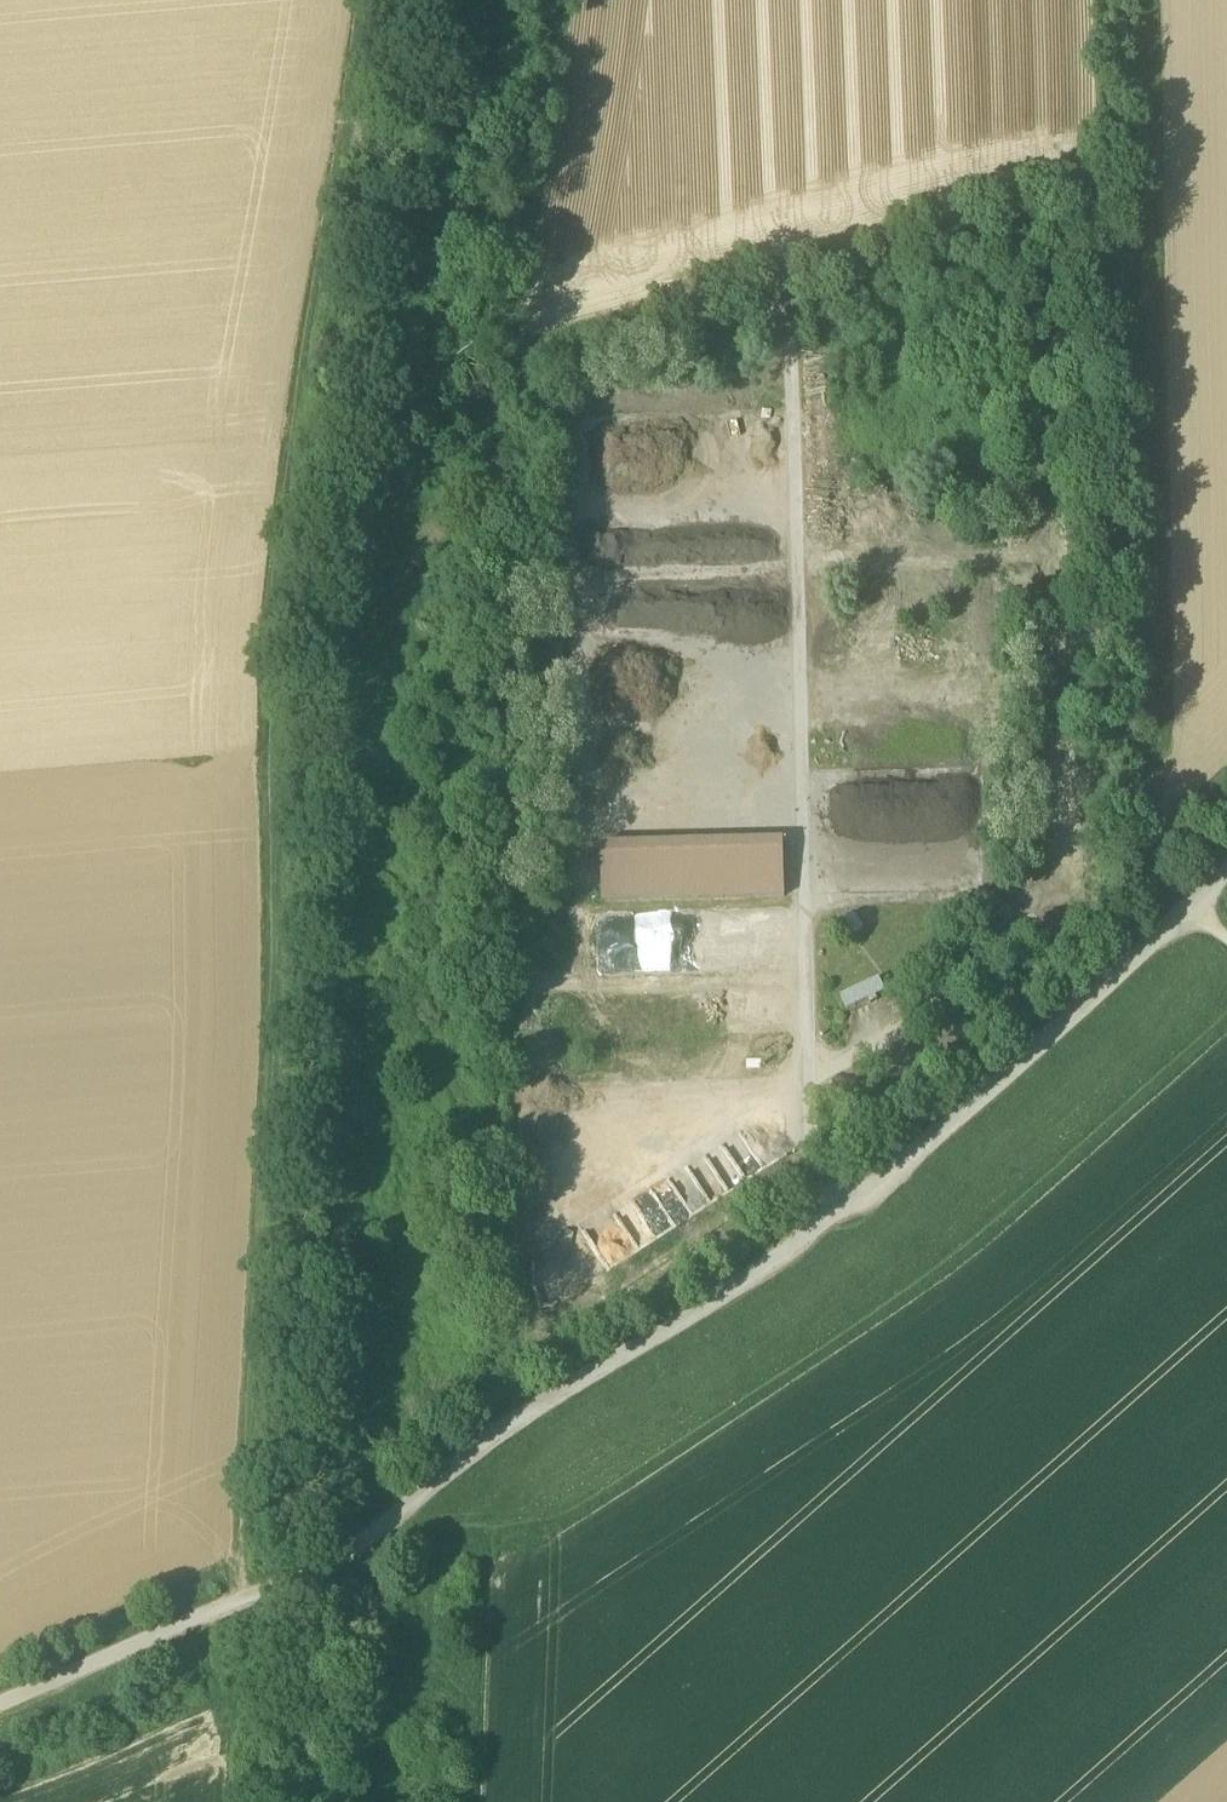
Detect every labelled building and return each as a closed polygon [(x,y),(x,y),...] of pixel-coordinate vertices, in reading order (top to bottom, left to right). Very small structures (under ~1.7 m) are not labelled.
[(851,824),(870,828),(877,798),(858,794),(851,824)] [(601,846),(603,903),(785,898),(783,841),(601,846)] [(658,1046),(610,1047),(611,1073),(659,1072),(658,1046)]
